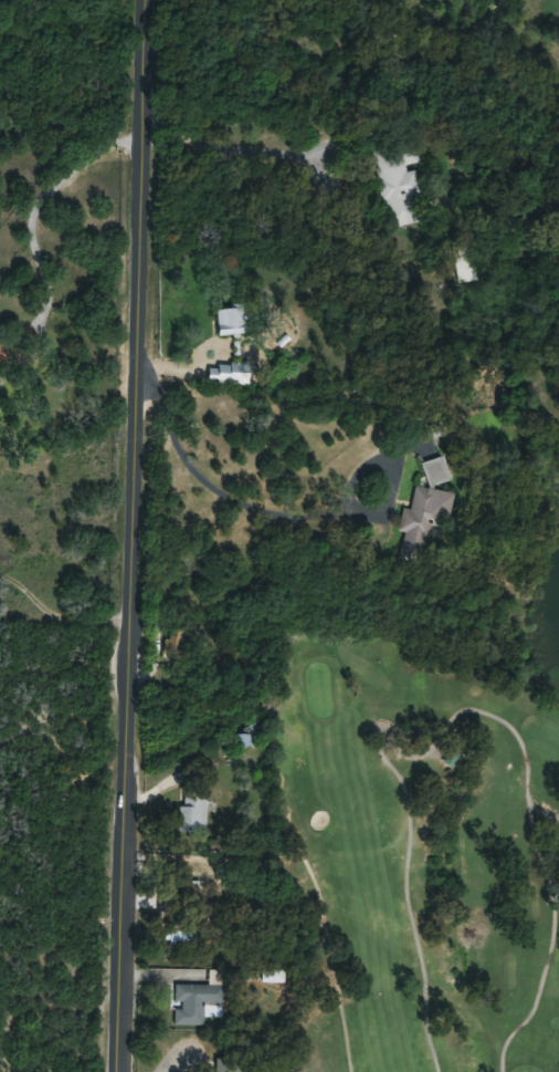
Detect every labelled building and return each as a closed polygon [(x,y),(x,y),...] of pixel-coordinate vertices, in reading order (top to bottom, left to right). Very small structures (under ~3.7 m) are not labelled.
[(417,145),(374,152),(386,228),(420,223),(416,195),(421,194),(417,167),(420,166),(417,145)] [(477,280),(468,241),(447,246),(456,285),(477,280)] [(249,308),(219,308),(219,335),(249,335),(249,308)] [(209,384),(251,384),(251,363),(209,363),(209,384)] [(430,488),(452,480),(443,457),(421,465),(430,488)] [(451,516),(455,494),(417,488),(412,519),(439,523),(440,514),(451,516)] [(257,722),(240,722),(240,748),(257,748),(257,722)] [(180,792),(180,834),(207,834),(207,792),(180,792)] [(193,939),(188,926),(163,935),(167,948),(193,939)] [(176,985),(175,1026),(203,1027),(204,1018),(222,1018),(223,986),(176,985)] [(242,1059),(214,1059),(214,1071),(242,1071),(242,1059)]
